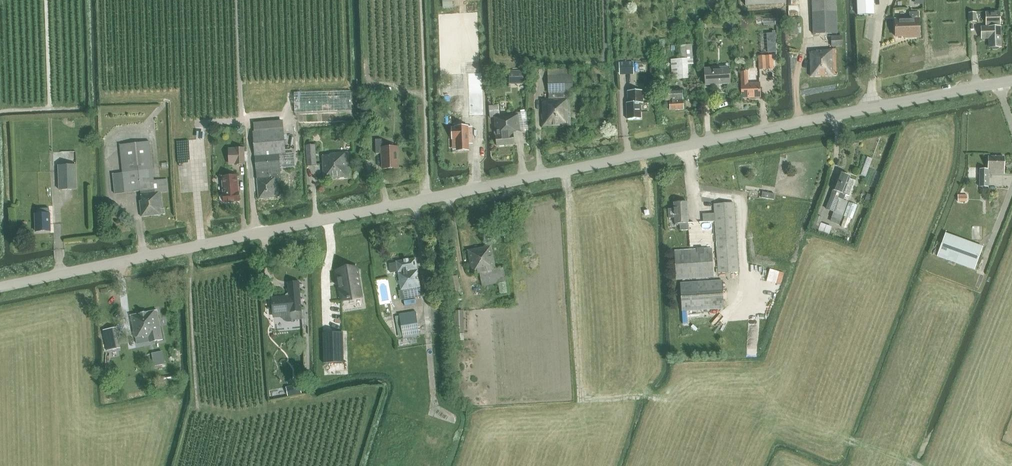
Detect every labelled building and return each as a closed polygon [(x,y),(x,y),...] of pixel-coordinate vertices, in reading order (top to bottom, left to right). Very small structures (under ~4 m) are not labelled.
[(814,34),(837,33),(836,0),(812,0),(814,34)] [(859,15),(874,14),(873,0),(858,0),(859,15)] [(896,20),(896,35),(910,35),(910,37),(920,36),(919,12),(909,12),(909,19),(896,20)] [(986,27),(981,27),(981,39),(990,39),(990,47),(991,47),(993,50),(998,50),(999,47),(1000,47),(1000,26),(1000,12),(986,12),(986,27)] [(687,44),(678,44),(678,55),(688,54),(687,44)] [(811,52),(811,76),(835,75),(835,49),(818,50),(818,52),(811,52)] [(758,56),(759,69),(773,68),(772,56),(758,56)] [(687,59),(671,60),(672,79),(689,78),(687,59)] [(620,73),(633,72),(633,62),(619,63),(620,73)] [(730,83),(729,67),(704,69),(705,85),(730,83)] [(522,71),(509,71),(509,84),(522,84),(522,71)] [(741,71),(742,98),(760,97),(759,83),(748,83),(748,71),(741,71)] [(468,73),(469,115),(483,114),(482,73),(468,73)] [(548,99),(541,100),(542,128),(571,127),(570,93),(573,93),(572,74),(571,74),(548,75),(548,99)] [(367,94),(390,95),(390,86),(367,85),(367,94)] [(626,103),(627,119),(641,119),(640,103),(643,103),(642,90),(627,91),(628,103),(626,103)] [(663,91),(664,101),(670,101),(671,111),(685,110),(683,90),(663,91)] [(294,92),(295,113),(351,111),(350,91),(294,92)] [(498,105),(489,106),(490,118),(493,118),(496,147),(514,145),(513,134),(519,133),(518,115),(500,117),(498,105)] [(202,158),(201,126),(192,126),(193,137),(174,138),(175,160),(202,158)] [(456,128),(452,128),(452,139),(456,139),(457,151),(469,150),(468,140),(472,140),(472,127),(468,127),(468,126),(456,127),(456,128)] [(255,156),(256,170),(295,167),(294,153),(285,153),(283,129),(253,131),(255,156)] [(381,149),(381,140),(375,140),(375,155),(381,155),(382,170),(398,169),(397,148),(381,149)] [(125,194),(140,192),(156,191),(157,193),(162,192),(168,192),(166,179),(155,180),(154,170),(151,141),(120,145),(123,173),(113,174),(115,194),(125,193),(125,194)] [(306,146),(307,166),(316,165),(315,145),(306,146)] [(244,164),(243,148),(229,149),(229,162),(234,162),(234,164),(244,164)] [(329,157),(321,157),(323,180),(348,178),(346,153),(329,155),(329,157)] [(863,155),(859,175),(866,177),(870,156),(863,155)] [(979,169),(979,187),(988,187),(988,180),(988,174),(1004,174),(1004,157),(988,157),(988,169),(979,169)] [(59,166),(59,190),(77,190),(77,166),(59,166)] [(281,183),(280,168),(256,170),(259,199),(279,197),(278,183),(281,183)] [(833,190),(826,209),(833,212),(831,217),(841,221),(848,201),(843,200),(845,194),(849,196),(855,181),(849,178),(850,176),(840,172),(833,190)] [(230,176),(222,177),(222,186),(223,195),(221,195),(220,197),(219,199),(220,201),(222,203),(224,202),(224,203),(239,202),(236,175),(230,176)] [(140,192),(141,203),(140,203),(141,218),(166,215),(166,209),(164,209),(162,192),(157,193),(156,191),(140,192)] [(674,209),(668,210),(668,218),(674,218),(675,224),(675,226),(677,225),(677,224),(679,224),(680,231),(688,230),(688,223),(687,202),(673,203),(674,209)] [(702,214),(703,222),(715,221),(718,273),(738,272),(733,203),(714,204),(714,213),(702,214)] [(42,215),(36,215),(37,232),(51,232),(50,209),(42,210),(42,215)] [(971,213),(966,212),(966,211),(959,210),(958,225),(971,225),(971,213)] [(821,221),(818,230),(828,234),(832,226),(821,221)] [(975,269),(984,246),(946,233),(937,256),(943,258),(975,269)] [(482,286),(498,283),(500,294),(507,293),(504,282),(502,268),(495,269),(491,246),(468,250),(472,273),(479,272),(482,286)] [(674,251),(676,279),(713,277),(712,248),(674,251)] [(422,297),(416,259),(396,262),(396,263),(389,264),(391,273),(398,272),(402,300),(422,297)] [(357,268),(337,271),(342,300),(347,299),(347,300),(351,299),(361,297),(357,268)] [(680,283),(682,311),(724,308),(722,280),(680,283)] [(273,296),(274,315),(283,315),(283,317),(285,318),(286,319),(288,320),(302,319),(298,281),(288,282),(289,295),(273,296)] [(157,310),(131,315),(136,338),(144,336),(144,338),(153,336),(155,342),(163,340),(161,335),(162,334),(157,310)] [(415,312),(399,315),(403,339),(419,336),(415,312)] [(706,315),(682,316),(682,324),(706,323),(706,315)] [(103,330),(107,351),(118,349),(114,328),(103,330)] [(343,332),(322,333),(323,363),(344,362),(343,332)]
